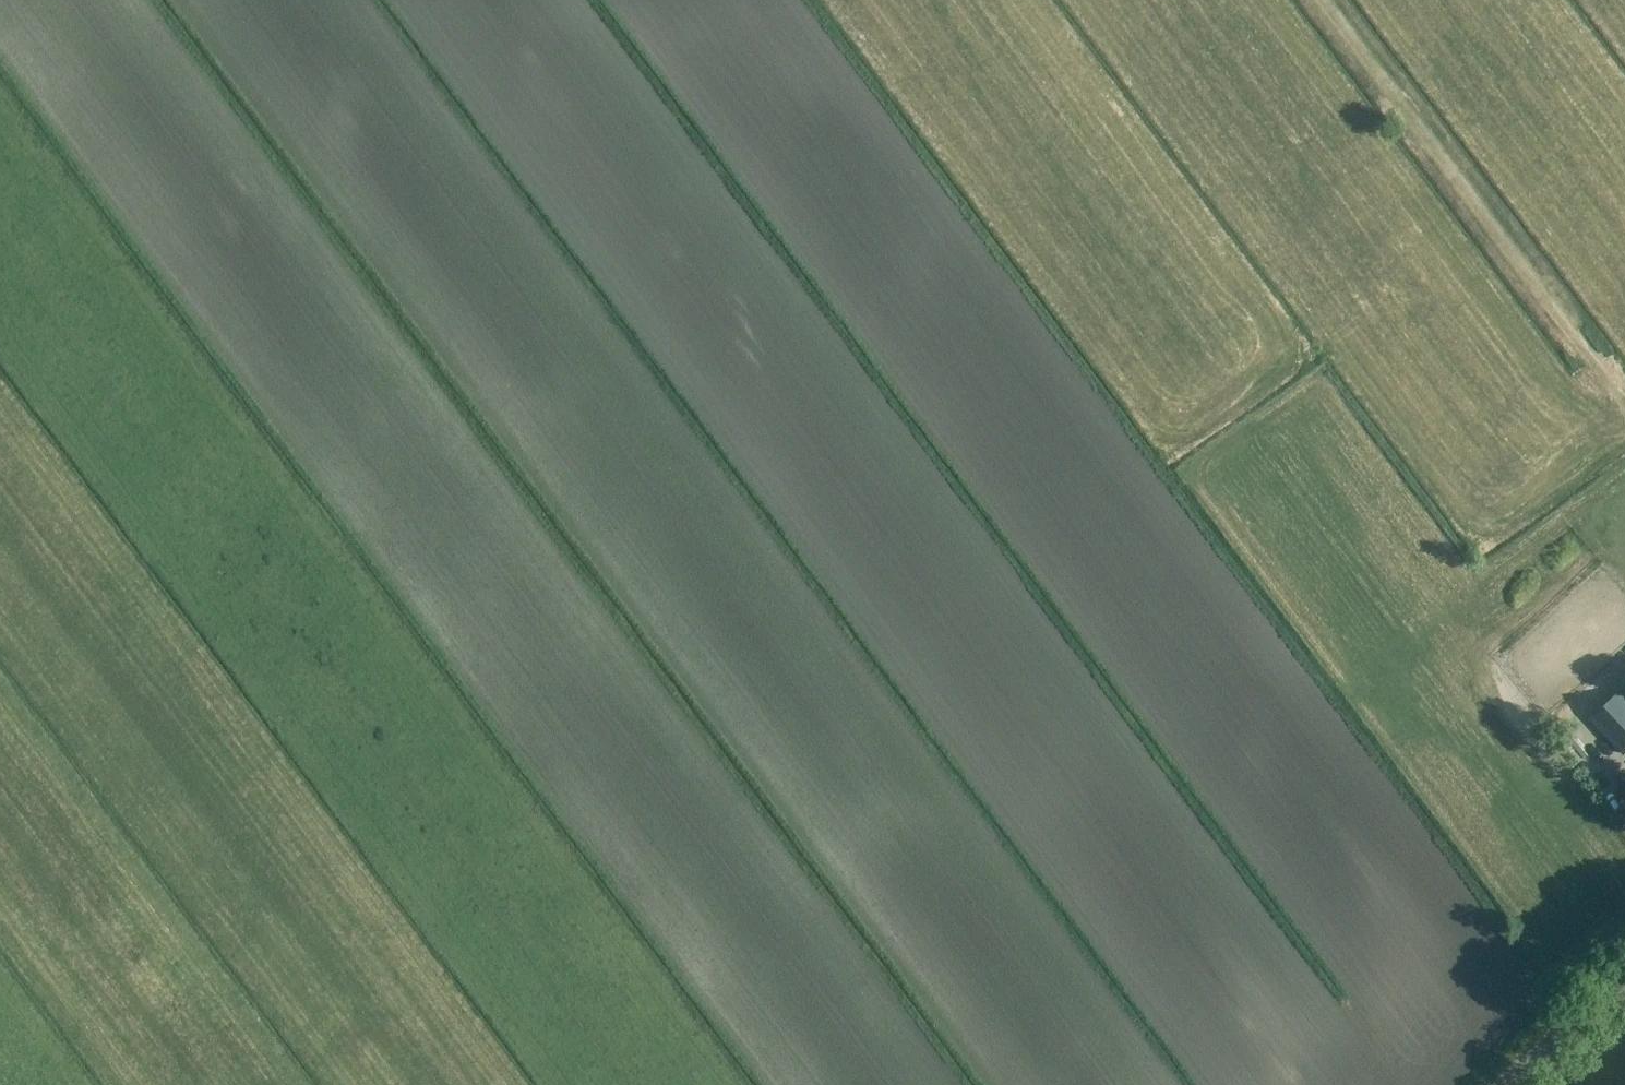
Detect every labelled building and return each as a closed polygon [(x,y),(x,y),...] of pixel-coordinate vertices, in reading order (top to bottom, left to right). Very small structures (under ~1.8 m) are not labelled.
[(1620,691),(1591,717),(1623,752),(1624,750),(1624,697),(1620,691)]
